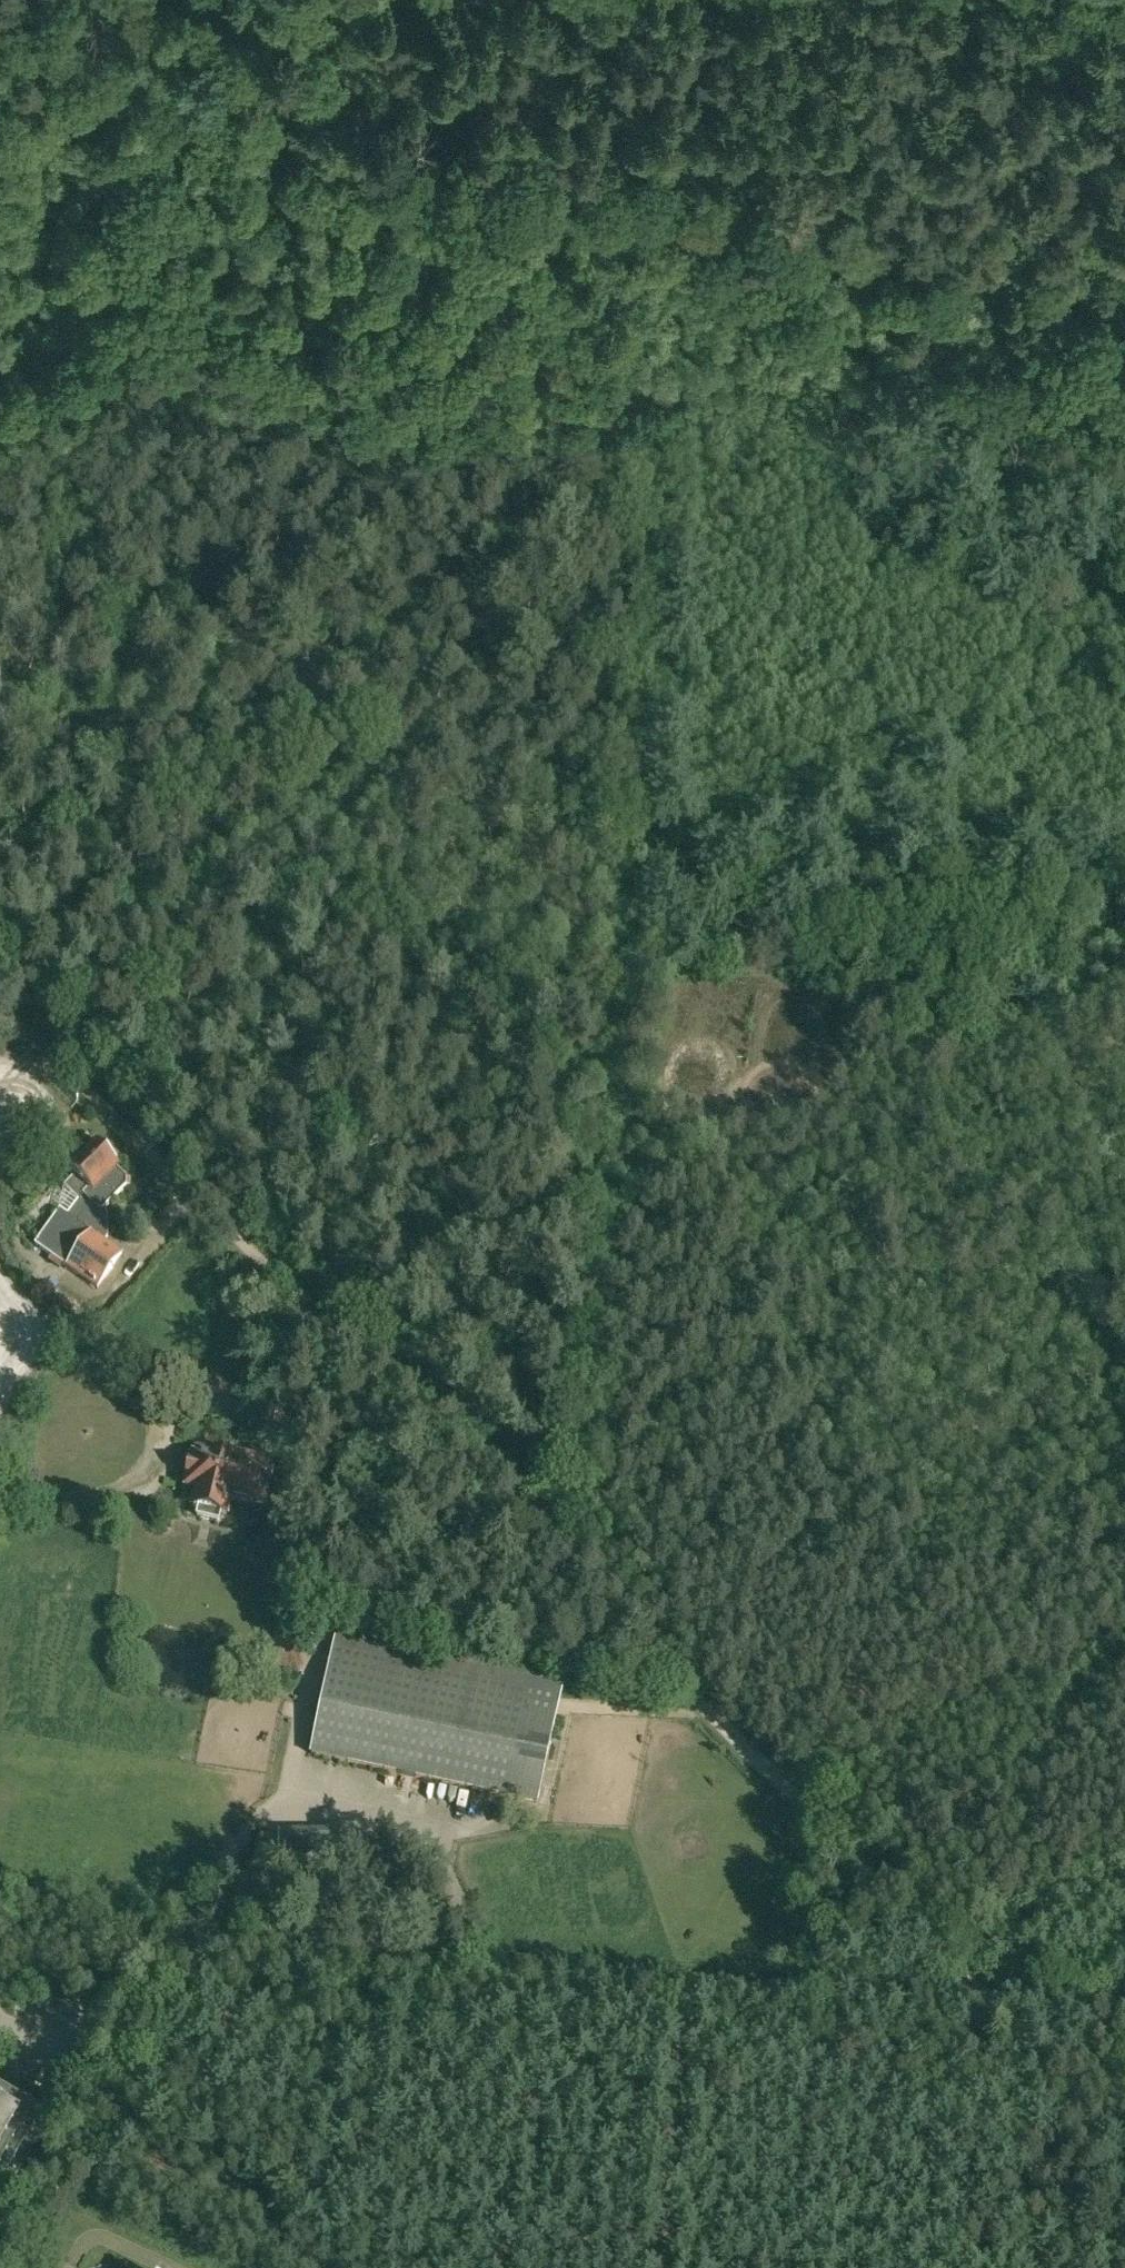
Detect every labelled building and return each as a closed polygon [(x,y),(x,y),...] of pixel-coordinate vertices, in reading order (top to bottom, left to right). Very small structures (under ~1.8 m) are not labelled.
[(83,1146),(85,1155),(70,1170),(76,1176),(65,1188),(79,1201),(68,1216),(60,1210),(35,1246),(66,1268),(66,1267),(98,1290),(123,1254),(104,1241),(108,1236),(107,1213),(102,1212),(126,1187),(127,1180),(118,1170),(120,1168),(97,1144),(88,1140),(83,1146)] [(195,1456),(194,1456),(187,1487),(199,1490),(194,1508),(201,1510),(199,1517),(218,1521),(220,1514),(227,1516),(231,1498),(263,1505),(271,1474),(267,1473),(270,1460),(234,1452),(232,1458),(197,1450),(195,1456)] [(335,1638),(310,1755),(538,1804),(563,1687),(335,1638)] [(279,1856),(343,1856),(343,1834),(278,1835),(279,1856)] [(48,2119),(29,2108),(8,2096),(0,2092),(0,2203),(48,2119)]
